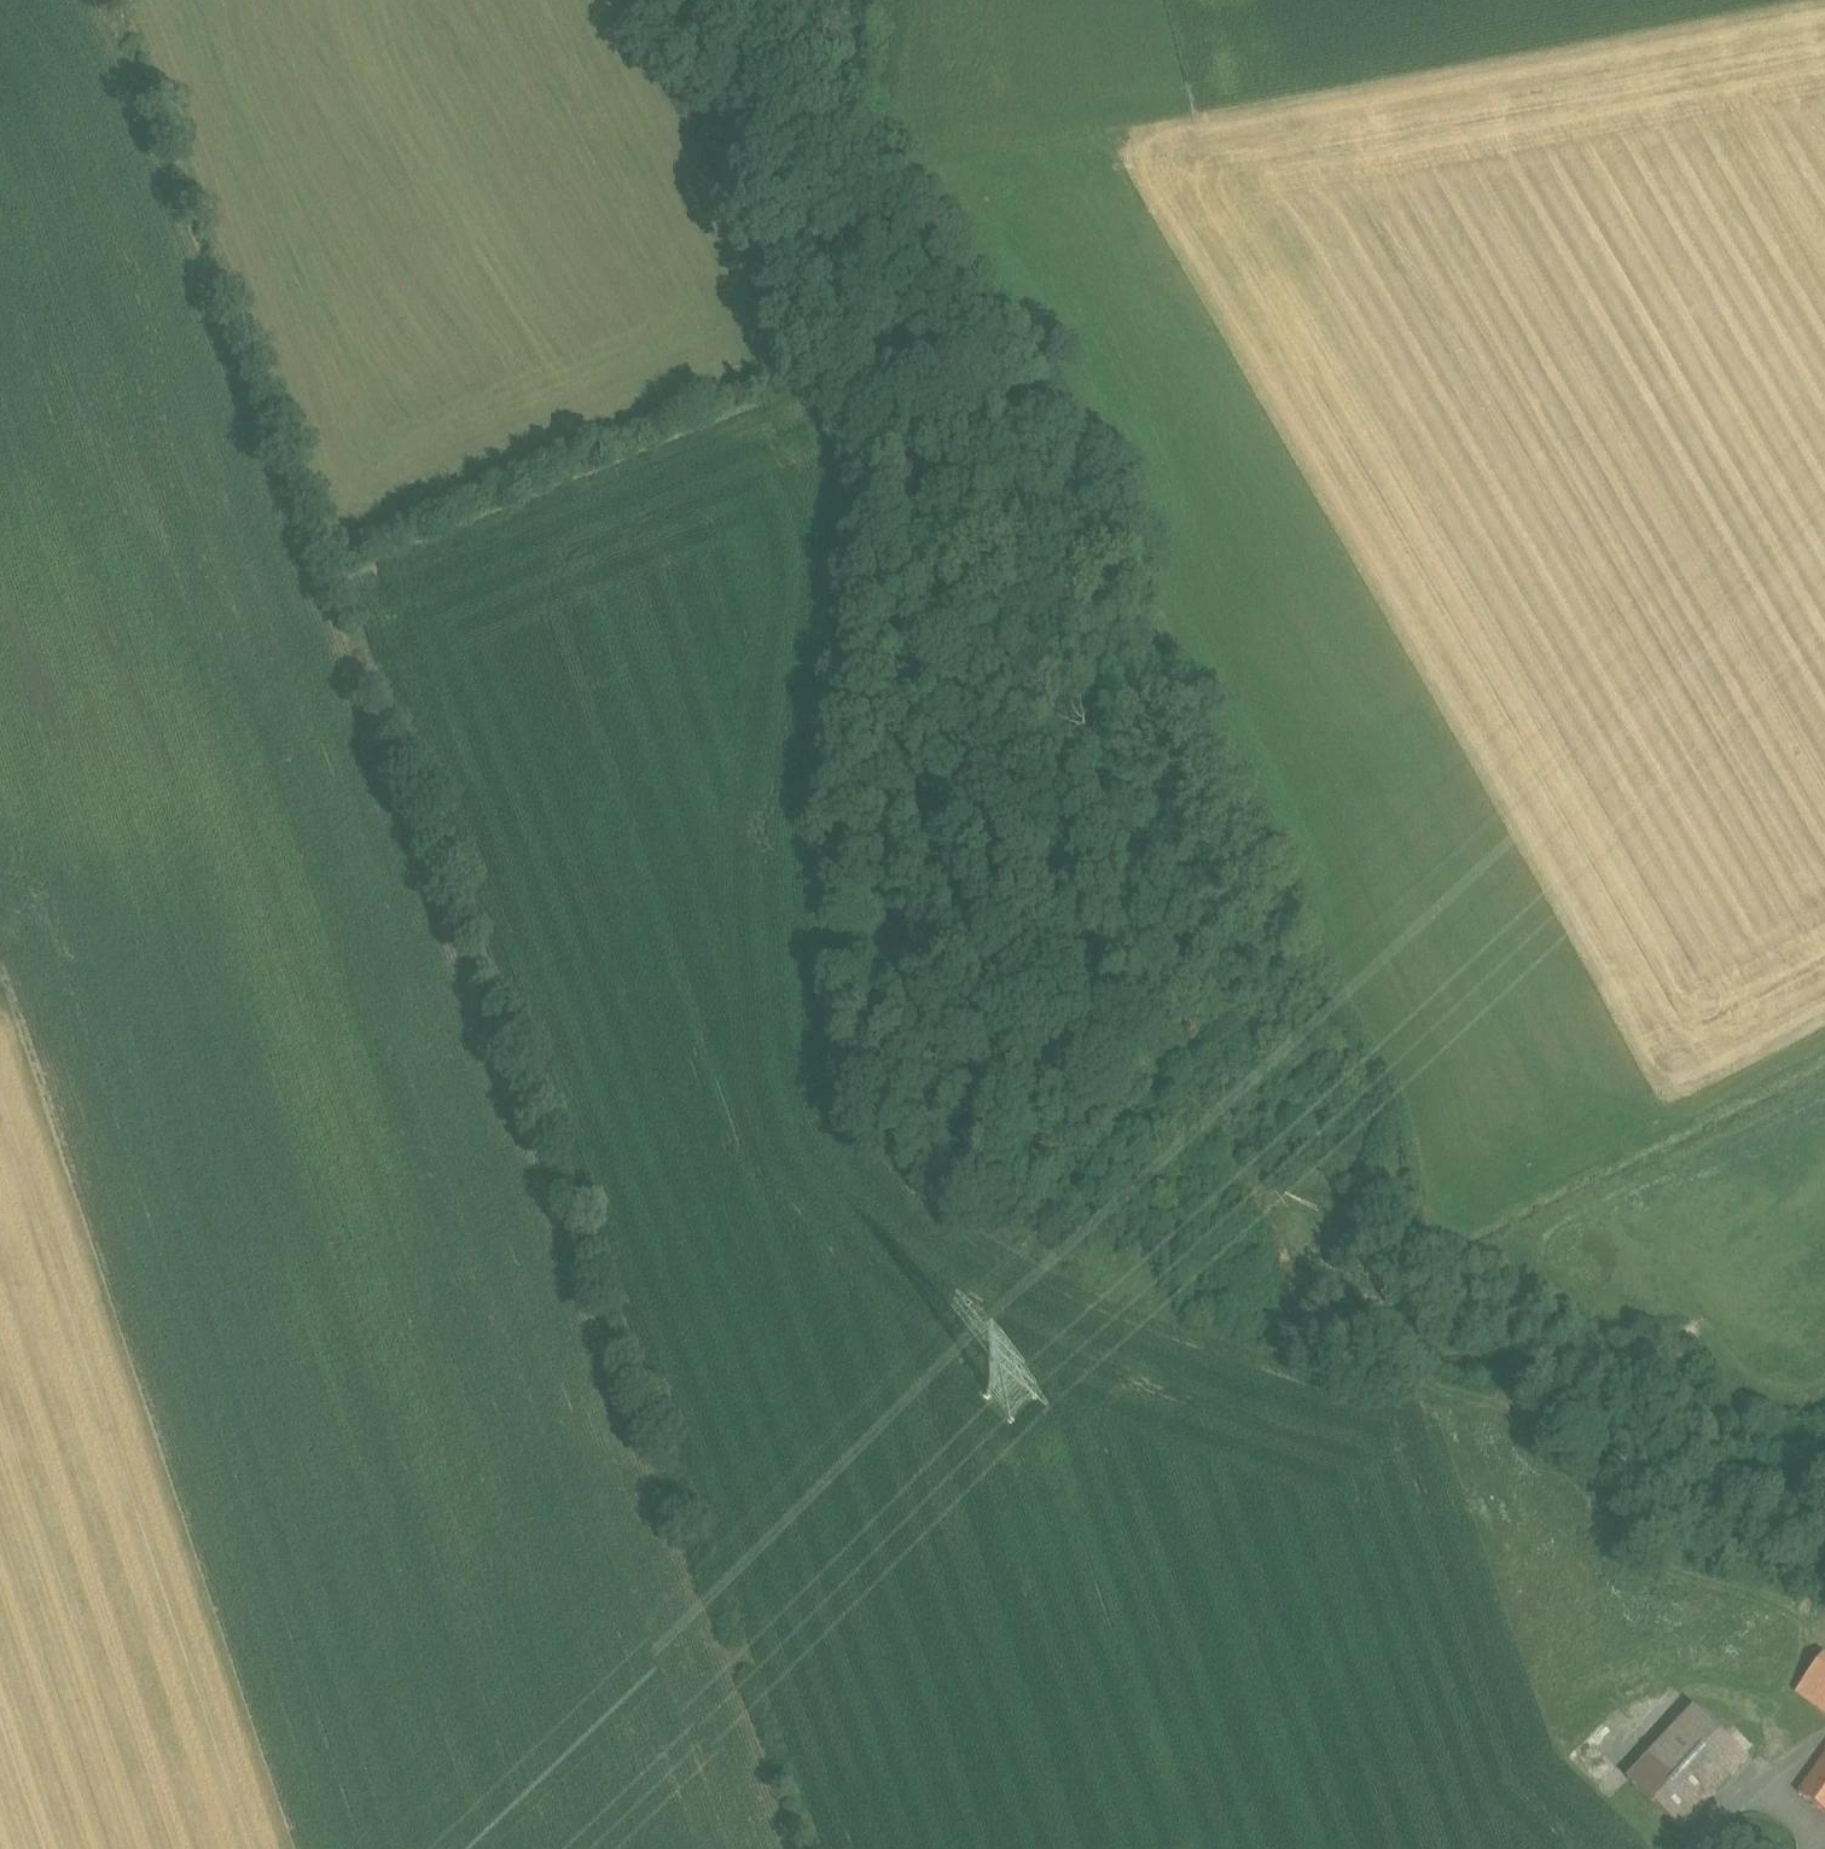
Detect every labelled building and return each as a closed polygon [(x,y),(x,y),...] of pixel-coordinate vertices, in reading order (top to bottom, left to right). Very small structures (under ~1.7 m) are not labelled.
[(1802,1701),(1824,1719),(1824,1670),(1802,1701)] [(1696,1709),(1630,1780),(1683,1829),(1749,1758),(1696,1709)] [(1824,1812),(1824,1760),(1800,1794),(1824,1812)]
